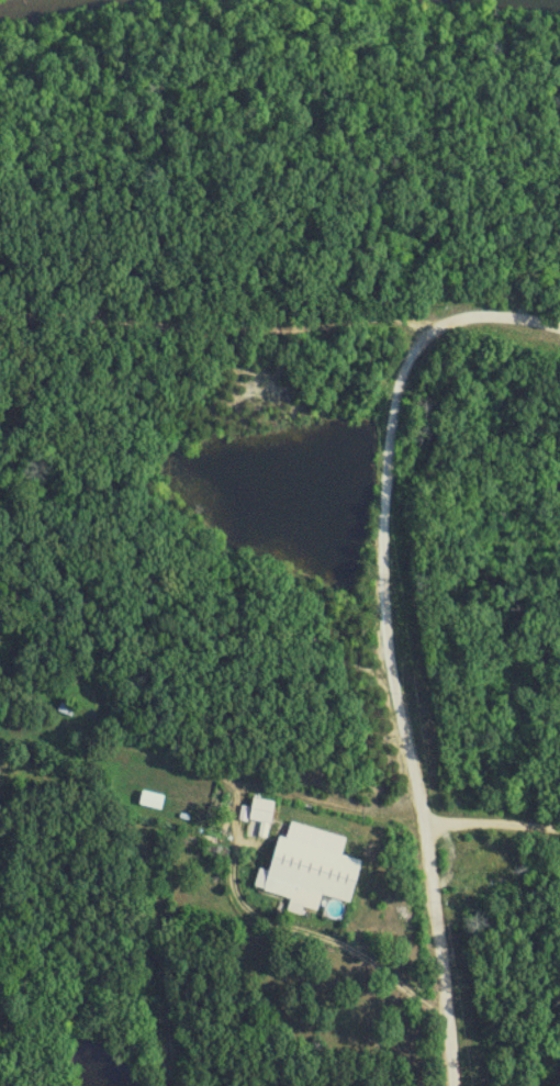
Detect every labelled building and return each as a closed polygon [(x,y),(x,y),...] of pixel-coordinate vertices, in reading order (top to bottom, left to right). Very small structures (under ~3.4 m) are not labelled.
[(276,803),(253,800),(250,822),(272,826),(276,803)] [(351,905),(362,862),(342,857),(346,838),(291,824),(287,840),(278,838),(269,873),(259,870),(254,890),(293,900),(290,913),(304,917),(306,910),(318,912),(321,897),(351,905)]
